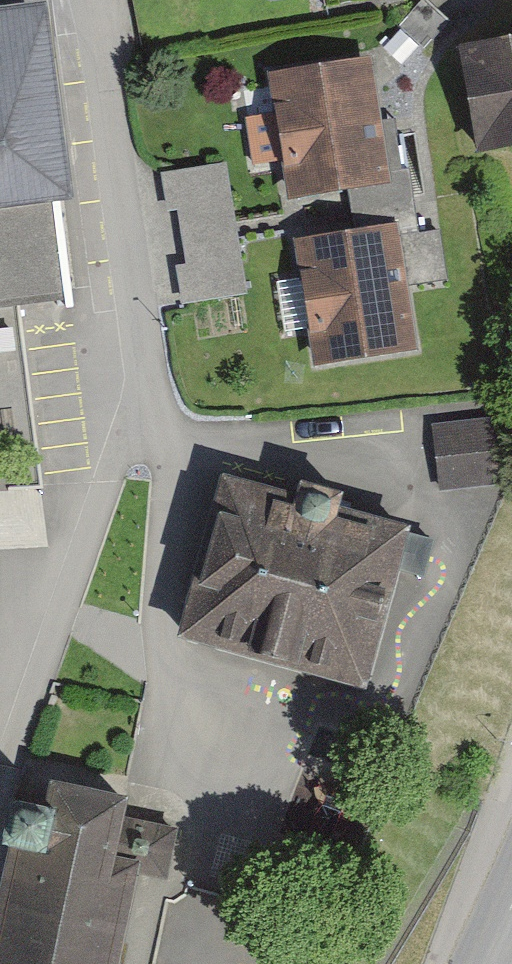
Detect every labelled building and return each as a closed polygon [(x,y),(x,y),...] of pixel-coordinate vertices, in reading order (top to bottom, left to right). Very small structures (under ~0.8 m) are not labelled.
[(0,3),(0,305),(19,302),(44,299),(64,296),(67,307),(76,307),(63,196),(77,192),(58,36),(51,0),(22,0),(0,3)] [(456,41),(474,148),(511,142),(511,33),(456,41)] [(376,50),(270,66),(276,105),(237,110),(244,159),(285,153),(292,198),(396,183),(376,50)] [(246,291),(223,163),(160,171),(167,210),(179,210),(185,261),(176,266),(183,302),(246,291)] [(403,220),(290,237),(309,364),(422,347),(403,220)] [(432,425),(440,488),(508,480),(511,479),(511,434),(510,415),(432,425)] [(296,491),(223,470),(177,629),(366,683),(400,566),(424,572),(430,553),(435,536),(412,530),(414,522),(336,500),(340,486),(301,475),(299,483),(296,491)] [(45,770),(39,793),(11,786),(0,832),(0,840),(19,845),(0,924),(0,963),(120,963),(143,871),(169,878),(182,825),(139,814),(128,811),(133,791),(45,770)]
